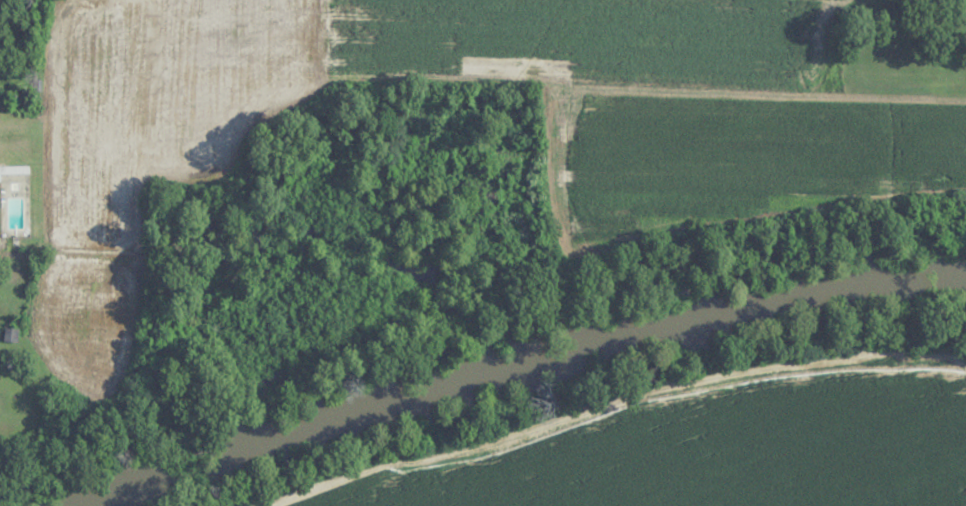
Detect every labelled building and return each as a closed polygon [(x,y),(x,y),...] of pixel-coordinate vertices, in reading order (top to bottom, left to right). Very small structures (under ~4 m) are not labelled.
[(0,166),(0,198),(29,198),(29,166),(0,166)] [(4,341),(18,341),(18,329),(4,329),(4,341)]
